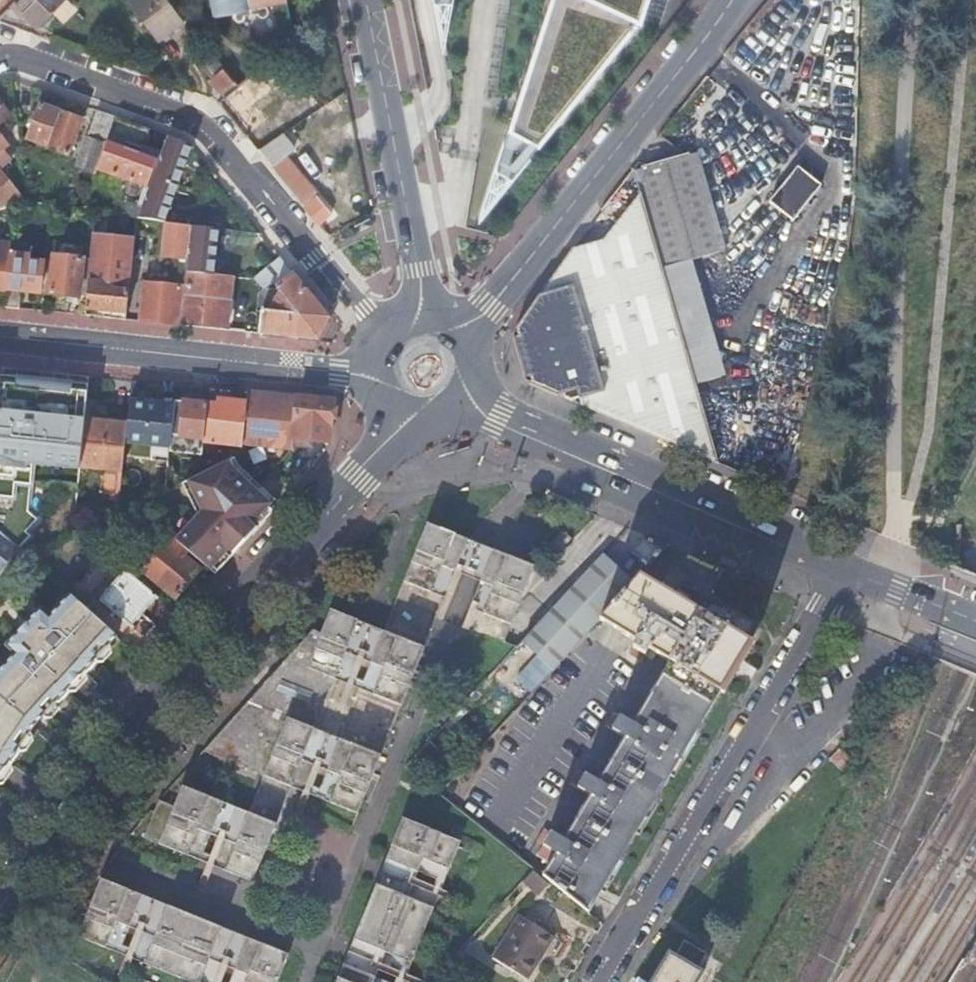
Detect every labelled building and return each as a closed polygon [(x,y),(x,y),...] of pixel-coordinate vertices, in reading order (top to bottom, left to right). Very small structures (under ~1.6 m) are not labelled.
[(17,3),(40,26),(54,12),(66,0),(21,0),(17,3)] [(129,3),(157,42),(186,21),(169,0),(133,0),(129,3)] [(206,3),(207,8),(211,8),(211,4),(218,3),(217,0),(206,0),(206,3)] [(218,3),(211,4),(211,8),(213,16),(229,13),(231,24),(236,23),(243,31),(249,30),(251,39),(257,38),(258,45),(268,43),(267,36),(292,31),(286,0),(217,0),(218,3)] [(512,128),(538,138),(643,14),(647,0),(550,0),(512,128)] [(219,62),(202,41),(198,44),(215,65),(219,62)] [(217,68),(215,65),(198,44),(182,57),(202,81),(217,68)] [(234,82),(224,69),(210,80),(220,93),(234,82)] [(9,118),(0,107),(0,125),(9,118)] [(46,149),(58,115),(48,111),(38,107),(26,141),(46,149)] [(95,170),(113,120),(114,119),(104,115),(95,112),(74,170),(93,177),(95,170)] [(46,149),(45,150),(66,158),(79,122),(58,115),(46,149)] [(120,204),(139,206),(158,156),(141,150),(148,131),(131,124),(113,120),(95,170),(120,180),(118,186),(117,193),(118,199),(120,204)] [(279,179),(288,174),(279,160),(299,148),(288,130),(259,149),(279,179)] [(10,161),(1,151),(6,147),(0,140),(0,169),(10,161)] [(693,155),(633,173),(640,195),(669,292),(689,286),(683,264),(723,252),(693,155)] [(821,186),(798,168),(770,203),(793,221),(821,186)] [(25,203),(0,171),(0,206),(4,210),(25,203)] [(295,197),(303,208),(314,199),(306,188),(300,192),(295,197)] [(551,392),(720,464),(675,313),(669,292),(640,195),(604,239),(572,251),(512,336),(527,382),(551,392)] [(303,208),(318,226),(324,220),(332,214),(317,196),(314,199),(303,208)] [(132,256),(133,241),(105,238),(108,216),(95,214),(89,262),(87,280),(85,298),(84,310),(103,312),(102,319),(113,320),(124,321),(127,294),(128,293),(132,256)] [(143,221),(135,220),(133,241),(132,256),(161,259),(164,224),(143,221)] [(189,229),(164,224),(161,259),(179,261),(178,270),(164,269),(163,283),(183,285),(189,229)] [(10,246),(0,245),(0,292),(5,293),(9,255),(10,246)] [(28,257),(9,255),(5,293),(4,308),(18,310),(18,301),(19,293),(39,294),(41,264),(27,263),(28,257)] [(57,296),(65,297),(73,298),(77,298),(78,297),(79,279),(87,280),(89,262),(52,258),(48,295),(57,296)] [(329,320),(284,265),(267,279),(270,284),(264,289),(274,303),(271,308),(265,308),(264,313),(260,312),(258,335),(288,338),(317,342),(329,320)] [(226,278),(187,274),(182,322),(227,326),(230,293),(224,293),(226,278)] [(87,280),(79,279),(78,297),(85,298),(87,280)] [(158,324),(176,326),(180,289),(143,285),(139,322),(158,324)] [(669,292),(675,313),(696,307),(689,286),(669,292)] [(1,377),(0,391),(0,534),(19,551),(30,538),(26,534),(37,522),(29,514),(33,467),(34,459),(80,464),(84,422),(88,385),(1,377)] [(247,404),(242,443),(291,448),(292,440),(304,441),(328,444),(333,403),(291,399),(248,394),(247,404)] [(209,443),(242,447),(242,443),(247,404),(232,403),(217,401),(216,410),(206,409),(203,441),(209,441),(209,443)] [(151,404),(129,402),(126,426),(124,444),(151,447),(150,461),(167,463),(168,453),(173,406),(151,404)] [(201,456),(203,441),(206,409),(206,405),(193,404),(173,402),(173,406),(168,453),(201,456)] [(84,422),(80,464),(79,466),(121,471),(124,444),(126,426),(105,424),(84,422)] [(186,524),(171,540),(174,542),(186,552),(208,571),(227,550),(231,554),(243,542),(254,529),(250,525),(269,505),(273,501),(237,469),(238,461),(236,458),(183,484),(193,503),(199,515),(189,526),(186,524)] [(80,464),(34,459),(33,467),(79,471),(79,466),(80,464)] [(193,503),(183,484),(178,487),(188,506),(193,503)] [(269,505),(250,525),(254,529),(273,509),(269,505)] [(455,572),(467,541),(426,525),(403,582),(432,593),(442,567),(455,572)] [(571,539),(562,530),(544,549),(553,557),(571,539)] [(19,551),(0,534),(0,577),(19,551)] [(171,540),(166,536),(138,569),(175,599),(186,585),(198,572),(181,558),(186,552),(174,542),(171,540)] [(480,583),(492,551),(479,545),(467,541),(455,572),(480,583)] [(227,550),(208,571),(212,574),(231,554),(227,550)] [(533,567),(492,551),(480,583),(492,588),(482,614),(510,625),(533,567)] [(634,583),(603,554),(522,643),(552,671),(600,619),(634,583)] [(447,591),(455,572),(442,567),(432,593),(444,598),(447,591)] [(158,600),(125,572),(99,603),(132,630),(133,628),(132,627),(143,614),(155,601),(156,602),(158,600)] [(634,583),(600,619),(636,644),(628,656),(640,664),(644,658),(651,663),(655,657),(669,666),(632,728),(612,717),(605,730),(624,741),(597,786),(578,775),(570,788),(589,799),(562,844),(543,832),(536,845),(542,849),(536,858),(549,866),(546,872),(542,878),(588,915),(717,700),(733,673),(748,648),(756,634),(707,602),(699,616),(678,602),(639,577),(634,583)] [(492,588),(480,583),(473,600),(478,602),(475,611),(482,614),(492,588)] [(454,593),(447,591),(444,598),(436,618),(443,621),(454,593)] [(116,638),(70,597),(49,618),(41,610),(6,647),(14,655),(0,670),(0,765),(12,765),(15,758),(20,753),(19,748),(29,733),(34,725),(43,717),(54,702),(60,703),(65,698),(70,693),(69,682),(64,677),(70,670),(74,673),(87,674),(97,663),(96,658),(108,646),(116,638)] [(467,630),(475,611),(478,602),(473,600),(462,628),(467,630)] [(254,883),(292,788),(315,730),(319,721),(316,707),(320,697),(331,689),(335,680),(358,622),(330,611),(321,634),(312,631),(202,752),(263,776),(249,813),(244,826),(239,839),(238,842),(223,850),(225,854),(225,855),(229,863),(226,872),(254,883)] [(384,633),(358,622),(335,680),(346,685),(350,677),(357,680),(364,661),(371,664),(384,633)] [(424,649),(384,633),(371,664),(384,669),(373,695),(402,707),(424,649)] [(111,648),(108,646),(96,658),(97,663),(103,663),(111,654),(111,648)] [(364,682),(371,664),(364,661),(357,680),(364,682)] [(384,669),(371,664),(364,682),(357,680),(354,688),(373,695),(384,669)] [(74,673),(70,670),(64,677),(69,682),(70,693),(76,693),(87,680),(87,674),(74,673)] [(346,708),(354,688),(357,680),(350,677),(346,685),(338,705),(346,708)] [(60,703),(54,702),(43,717),(45,718),(51,719),(60,707),(60,703)] [(315,730),(292,788),(303,793),(307,784),(314,787),(321,769),(328,772),(340,740),(315,730)] [(31,735),(29,733),(19,748),(20,753),(26,751),(33,741),(31,735)] [(382,756),(340,740),(328,772),(341,777),(330,803),(358,814),(382,756)] [(853,769),(836,751),(825,762),(843,779),(853,769)] [(4,785),(12,771),(12,765),(0,765),(0,785),(4,785)] [(321,789),(328,772),(321,769),(314,787),(321,789)] [(341,777),(328,772),(321,789),(314,787),(310,795),(330,803),(341,777)] [(307,784),(303,793),(296,811),(303,814),(310,795),(314,787),(307,784)] [(211,836),(215,824),(220,811),(223,803),(182,787),(174,807),(159,801),(144,839),(188,857),(198,831),(211,836)] [(220,811),(215,824),(211,836),(218,839),(215,847),(210,858),(217,860),(215,867),(217,868),(226,872),(229,863),(225,855),(225,854),(223,850),(238,842),(239,839),(244,826),(249,813),(223,803),(220,811)] [(463,843),(404,820),(388,862),(420,875),(425,862),(452,872),(463,843)] [(203,855),(211,836),(198,831),(188,857),(208,864),(210,858),(203,855)] [(210,858),(215,847),(218,839),(211,836),(203,855),(210,858)] [(206,888),(211,877),(215,867),(217,860),(210,858),(208,864),(199,886),(206,888)] [(388,862),(378,887),(437,910),(441,898),(433,895),(435,889),(417,881),(420,875),(388,862)] [(425,862),(420,875),(438,882),(435,889),(444,892),(452,872),(425,862)] [(533,873),(522,885),(537,897),(547,884),(533,873)] [(438,882),(420,875),(417,881),(435,889),(438,882)] [(104,881),(81,940),(108,951),(118,924),(133,930),(145,898),(104,881)] [(415,965),(437,910),(378,887),(357,941),(415,965)] [(433,895),(441,898),(461,906),(463,900),(444,892),(435,889),(433,895)] [(135,961),(147,966),(170,908),(145,898),(133,930),(139,933),(131,951),(138,953),(135,961)] [(187,981),(205,981),(225,930),(170,908),(147,966),(187,981)] [(554,938),(521,916),(493,958),(526,979),(539,959),(537,958),(542,949),(545,951),(549,944),(554,938)] [(118,924),(108,951),(128,958),(131,951),(125,948),(133,930),(118,924)] [(139,933),(133,930),(125,948),(131,951),(139,933)] [(205,981),(225,981),(230,969),(237,972),(250,940),(225,930),(205,981)] [(291,957),(250,940),(237,972),(250,977),(248,981),(280,981),(291,957)] [(415,965),(357,941),(346,967),(378,980),(381,973),(399,980),(402,973),(410,977),(415,965)] [(704,975),(696,971),(705,956),(685,944),(676,959),(669,954),(653,980),(652,981),(700,981),(704,975)] [(127,981),(135,961),(138,953),(131,951),(128,958),(120,979),(127,981)] [(346,967),(341,981),(377,981),(378,980),(346,967)] [(237,972),(230,969),(225,981),(233,981),(237,972)] [(233,981),(248,981),(250,977),(237,972),(233,981)] [(399,980),(381,973),(378,980),(384,981),(399,981),(399,980)] [(410,977),(402,973),(399,980),(405,981),(424,981),(410,977)]
